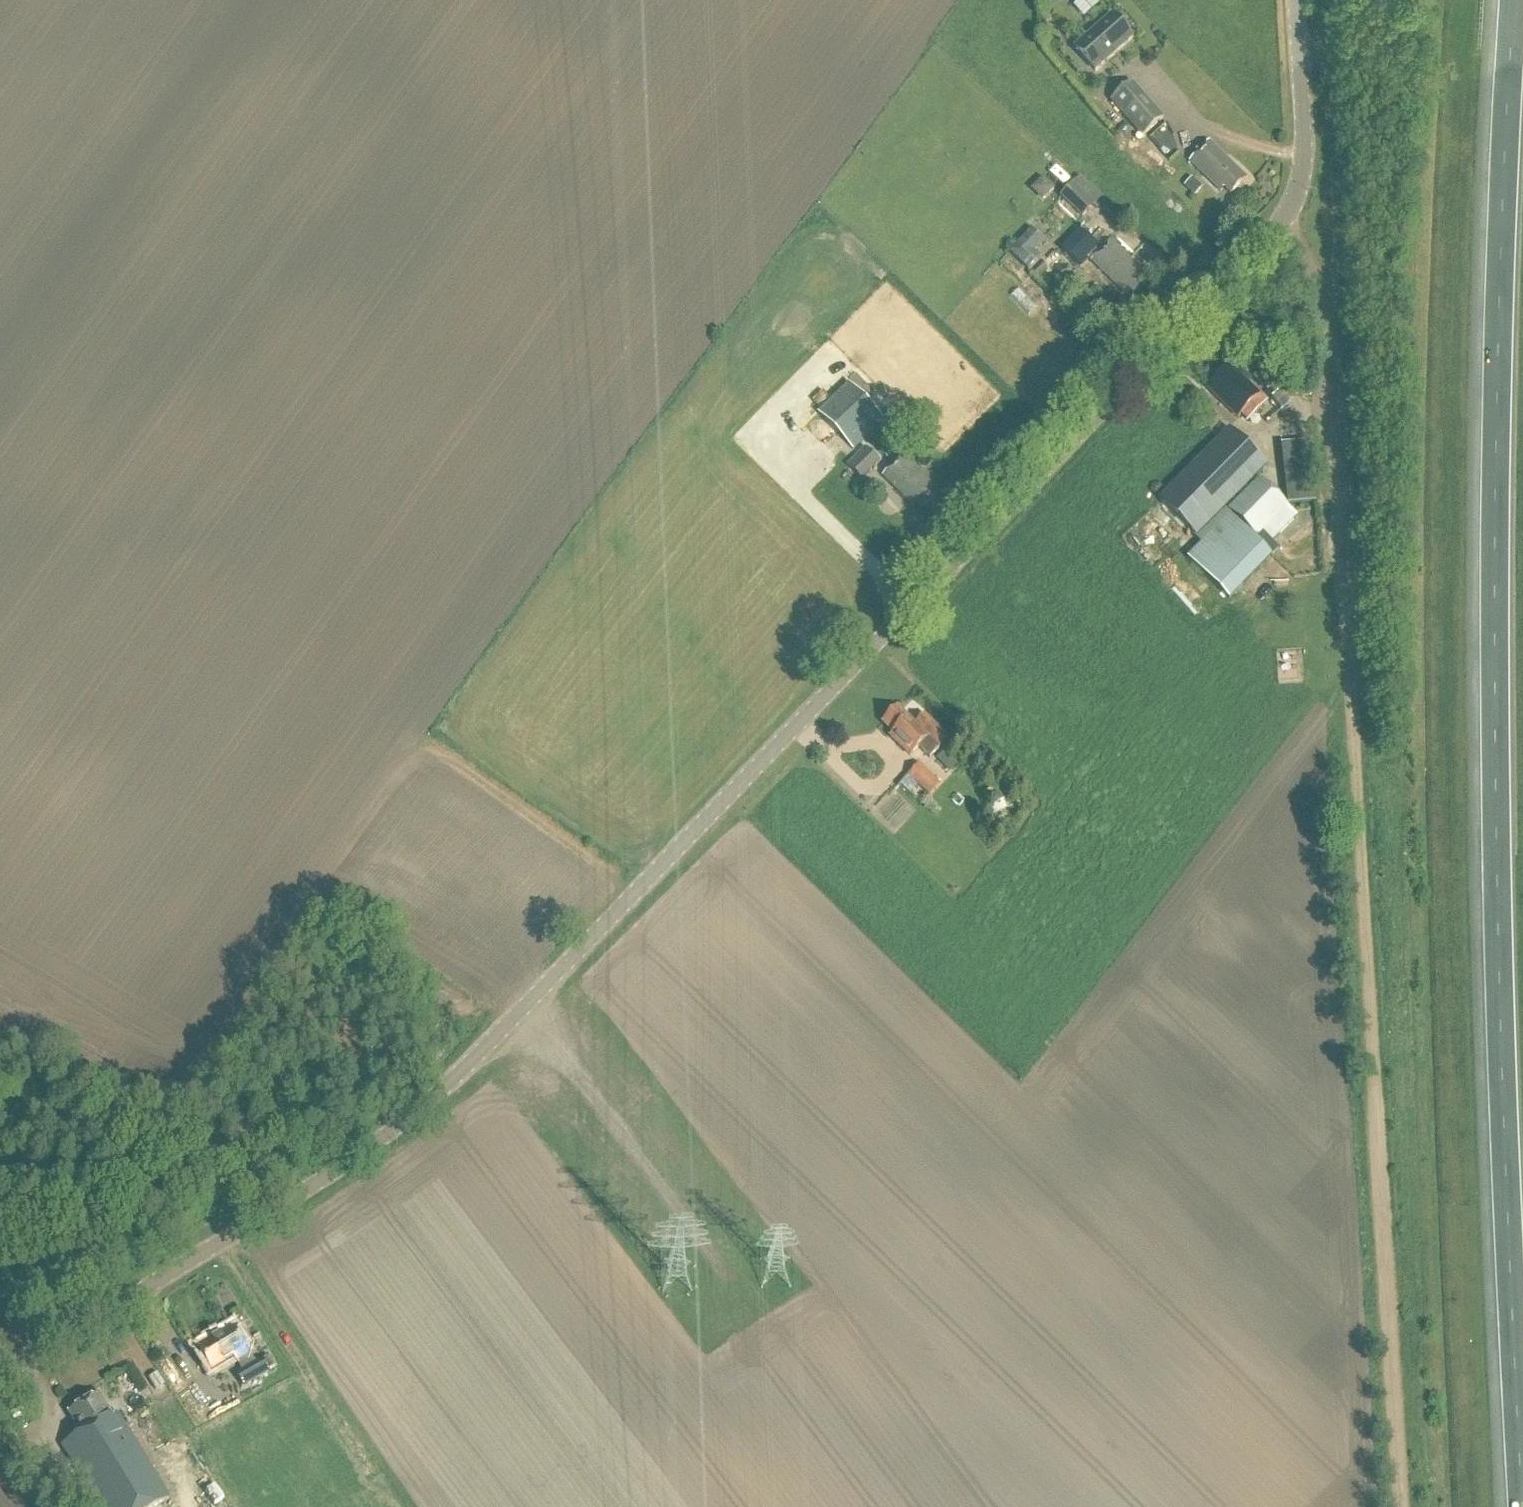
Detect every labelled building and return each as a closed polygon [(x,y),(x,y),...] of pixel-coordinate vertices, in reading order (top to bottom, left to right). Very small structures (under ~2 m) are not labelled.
[(1097,19),(1114,0),(1088,0),(1083,6),(1097,19)] [(1098,75),(1136,43),(1115,19),(1078,51),(1098,75)] [(1146,140),(1166,122),(1135,86),(1115,104),(1146,140)] [(1231,198),(1248,181),(1211,145),(1191,164),(1222,195),(1225,192),(1231,198)] [(1082,220),(1102,199),(1080,178),(1060,199),(1082,220)] [(1193,178),(1185,187),(1196,196),(1204,188),(1193,178)] [(1030,273),(1041,261),(1034,254),(1044,243),(1032,232),(1011,255),(1030,273)] [(1080,269),(1097,252),(1080,235),(1063,252),(1080,269)] [(1133,298),(1151,280),(1112,242),(1092,263),(1124,295),(1127,292),(1133,298)] [(1268,393),(1281,380),(1267,366),(1253,379),(1268,393)] [(1248,424),(1267,404),(1259,397),(1230,368),(1212,386),(1216,390),(1213,394),(1239,419),(1240,417),(1248,424)] [(1282,413),(1298,399),(1283,382),(1267,396),(1282,413)] [(870,408),(850,386),(818,416),(826,424),(799,449),(809,460),(836,435),(838,437),(870,408)] [(1196,541),(1267,468),(1229,431),(1158,503),(1196,541)] [(1281,447),(1287,506),(1316,503),(1310,444),(1281,447)] [(863,483),(880,464),(866,452),(849,471),(863,483)] [(923,510),(939,494),(904,459),(885,479),(914,508),(918,504),(923,510)] [(1288,508),(1259,480),(1227,512),(1256,540),(1272,524),(1288,508)] [(1187,561),(1228,601),(1270,558),(1229,518),(1187,561)] [(1183,598),(1198,583),(1184,569),(1169,584),(1183,598)] [(914,726),(899,712),(886,725),(896,735),(893,738),(912,757),(919,750),(931,761),(950,741),(924,716),(914,726)] [(920,765),(908,778),(899,786),(908,795),(917,787),(929,799),(941,787),(920,765)] [(254,1366),(250,1358),(236,1332),(201,1352),(213,1372),(235,1359),(238,1364),(242,1372),(237,1375),(246,1389),(277,1370),(270,1357),(254,1366)] [(315,1376),(299,1375),(298,1387),(315,1388),(315,1376)] [(198,1380),(162,1399),(169,1411),(205,1392),(198,1380)] [(66,1450),(101,1506),(157,1506),(169,1500),(139,1449),(138,1447),(131,1436),(130,1435),(125,1427),(118,1415),(114,1418),(102,1398),(72,1416),(85,1438),(77,1442),(72,1446),(66,1450)]
